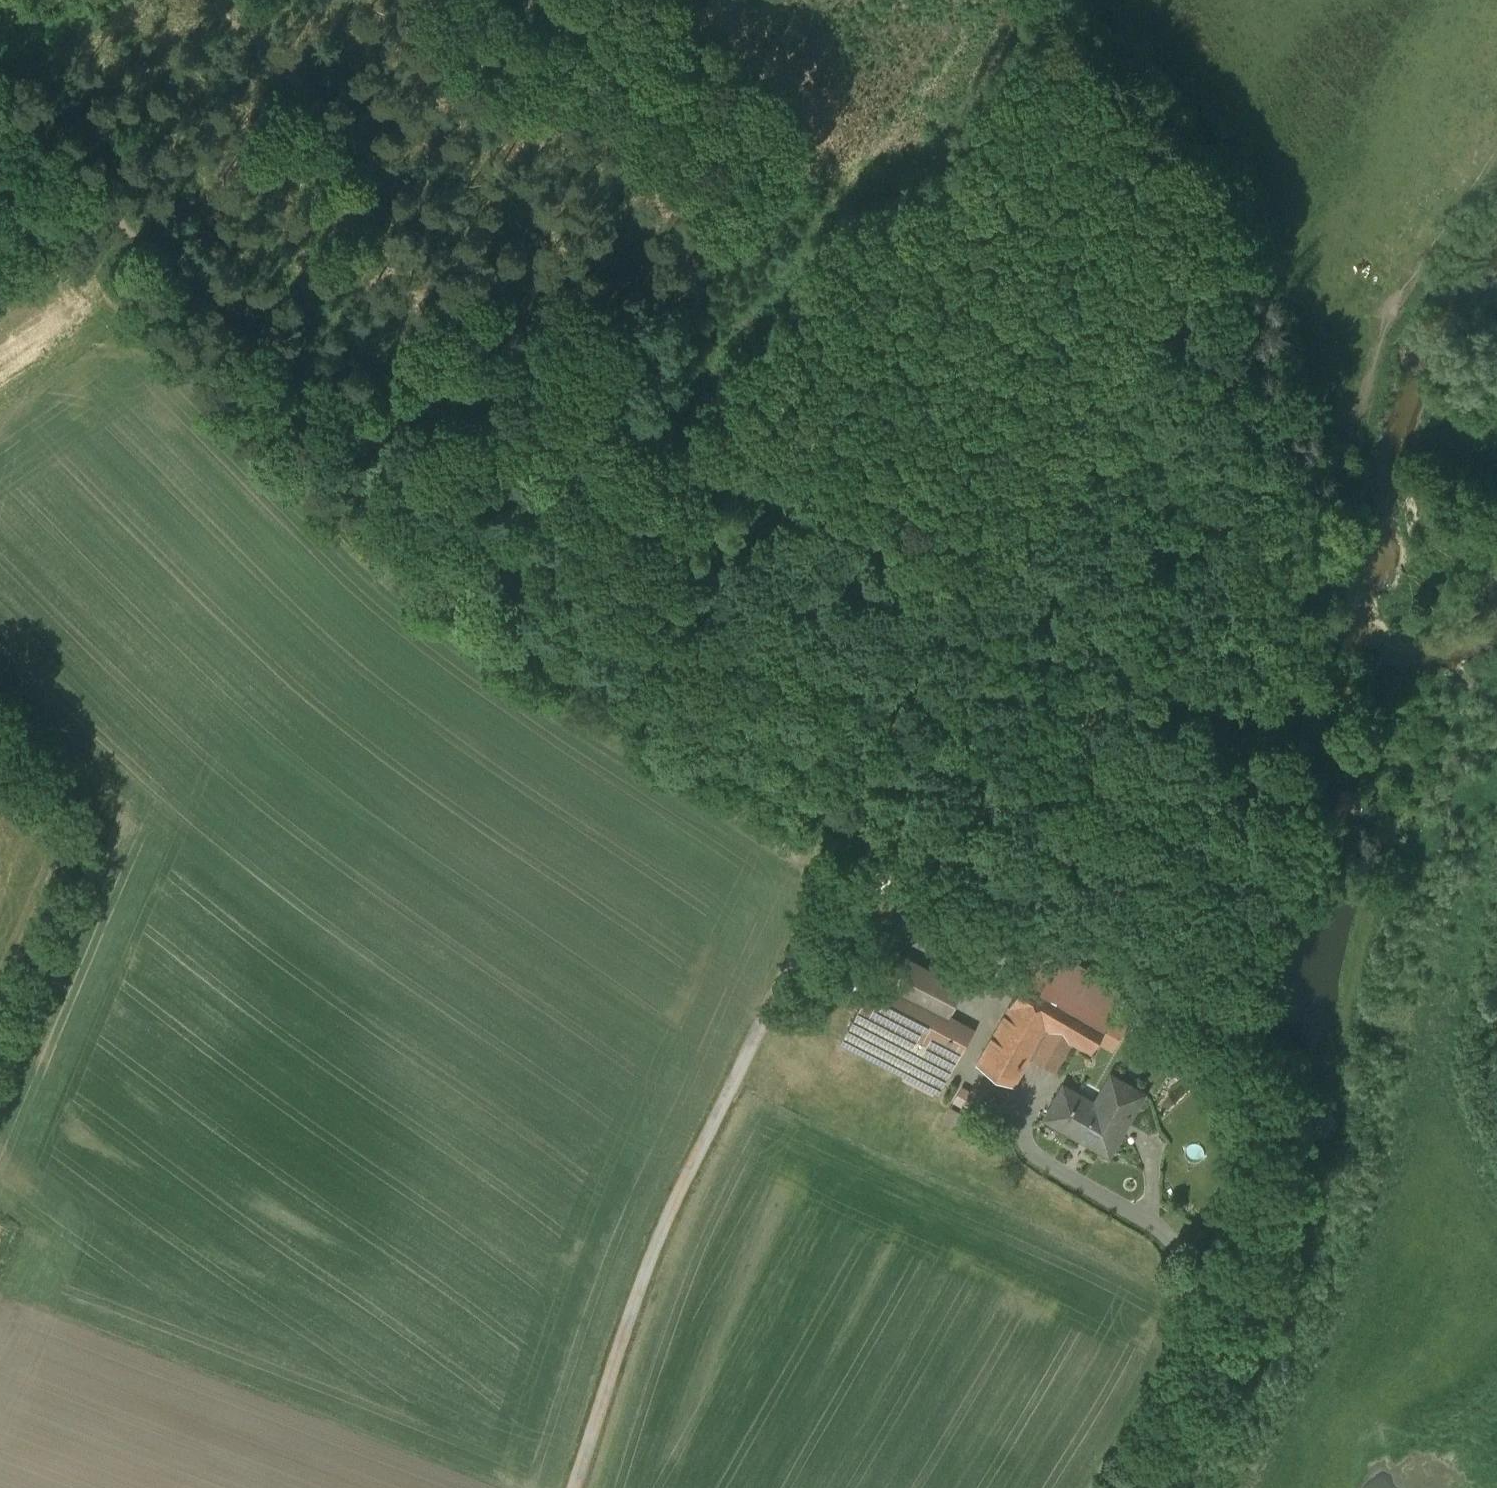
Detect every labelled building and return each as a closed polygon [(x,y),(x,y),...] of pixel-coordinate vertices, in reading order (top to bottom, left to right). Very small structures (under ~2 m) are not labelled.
[(1045,942),(1027,974),(1108,1021),(1127,989),(1045,942)] [(964,986),(889,949),(841,1040),(940,1090),(975,1029),(949,1016),(964,986)] [(1108,1021),(1027,974),(977,1063),(1014,1084),(1048,1026),(1091,1051),(1108,1021)] [(1096,1103),(1064,1085),(1047,1115),(1082,1135),(1084,1131),(1095,1137),(1092,1141),(1109,1151),(1143,1091),(1112,1074),(1096,1103)] [(951,1106),(945,1117),(965,1128),(971,1117),(951,1106)]
